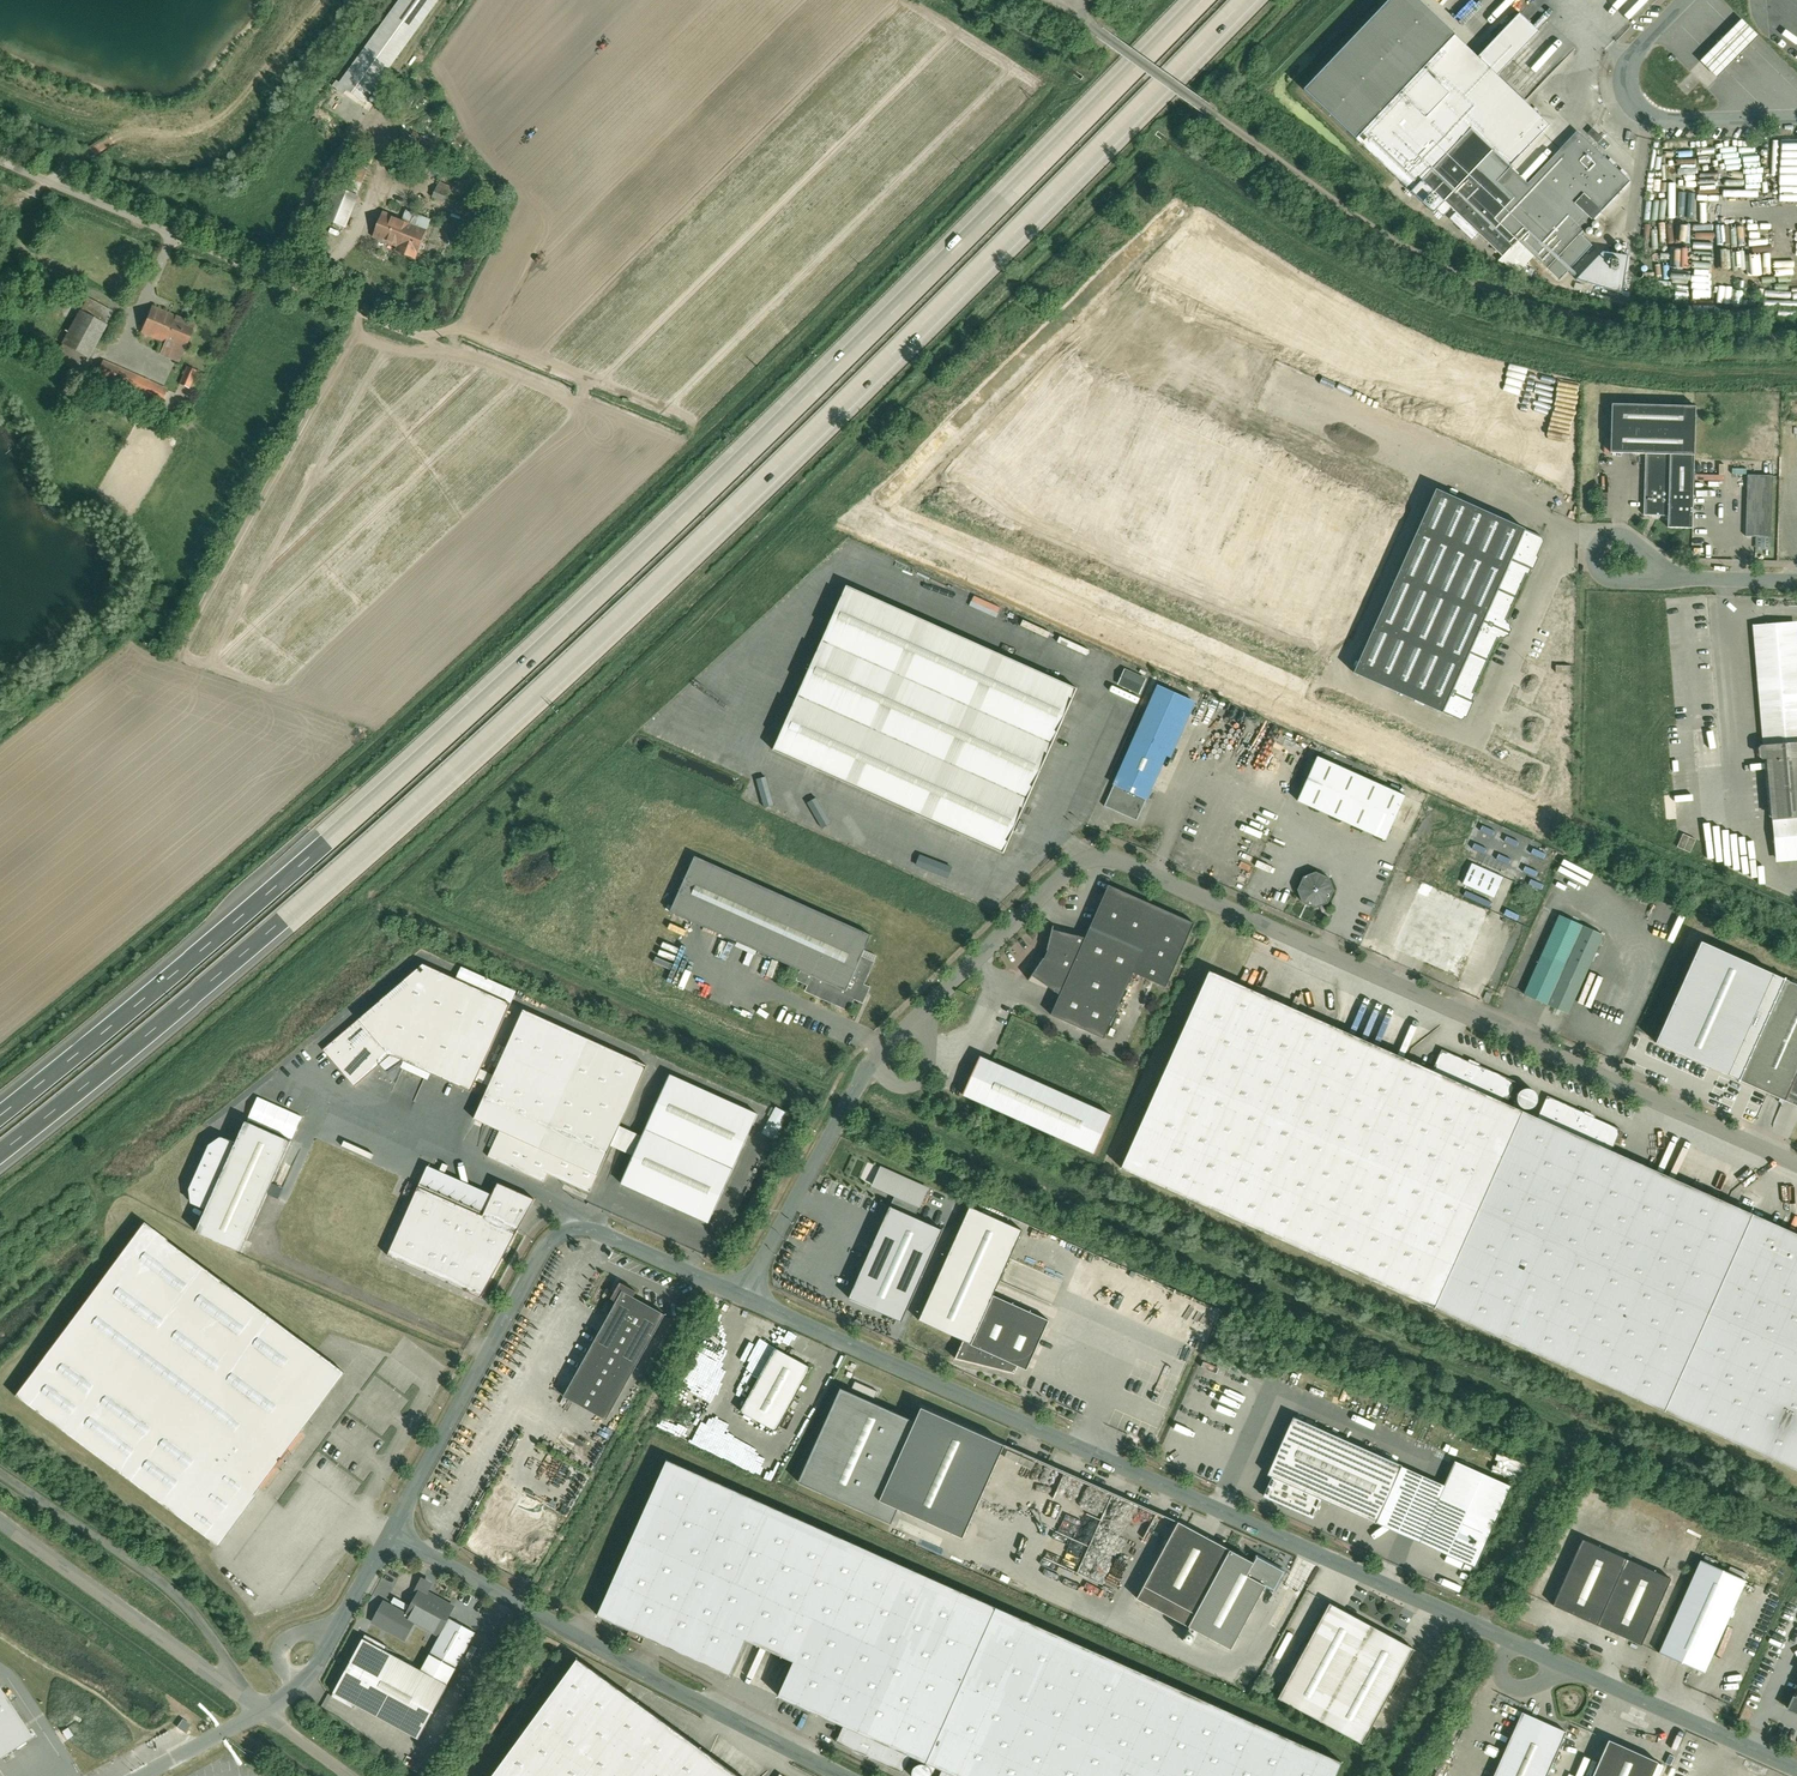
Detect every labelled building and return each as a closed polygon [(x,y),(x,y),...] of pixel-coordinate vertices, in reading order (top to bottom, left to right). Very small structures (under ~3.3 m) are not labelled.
[(339,94),(364,112),(445,0),(406,0),(339,94)] [(1442,197),(1506,258),(1519,244),(1554,277),(1588,241),(1577,231),(1627,178),(1575,128),(1523,183),(1506,168),(1544,127),(1493,79),(1475,62),(1410,0),(1390,0),(1303,92),(1429,212),(1442,197)] [(1517,17),(1475,62),(1493,79),(1536,34),(1517,17)] [(1740,17),(1698,57),(1715,74),(1756,34),(1740,17)] [(340,191),(326,224),(349,234),(363,201),(340,191)] [(373,234),(421,254),(435,221),(409,210),(404,222),(382,213),(373,234)] [(88,364),(115,309),(93,298),(73,338),(53,328),(45,342),(88,364)] [(162,353),(184,363),(201,324),(160,306),(148,333),(167,342),(162,353)] [(161,408),(168,393),(107,361),(100,376),(161,408)] [(202,377),(187,371),(178,393),(192,399),(202,377)] [(1287,409),(1297,382),(1290,379),(1280,407),(1287,409)] [(1668,526),(1690,527),(1694,402),(1608,399),(1607,452),(1645,453),(1643,515),(1668,516),(1668,526)] [(1745,474),(1743,534),(1764,534),(1766,475),(1745,474)] [(1538,538),(1472,508),(1434,492),(1354,674),(1458,719),(1538,538)] [(1075,690),(845,590),(775,752),(1005,851),(1075,690)] [(1796,860),(1796,670),(1793,625),(1752,629),(1765,754),(1768,754),(1778,862),(1796,860)] [(1115,684),(1137,693),(1144,677),(1122,668),(1115,684)] [(1104,807),(1137,822),(1192,703),(1158,687),(1104,807)] [(1304,804),(1388,842),(1407,800),(1323,762),(1304,804)] [(1676,846),(1689,852),(1694,840),(1681,834),(1676,846)] [(861,938),(696,863),(675,912),(802,969),(798,980),(807,984),(804,989),(849,1010),(855,998),(864,1002),(871,987),(863,983),(873,961),(855,953),(861,938)] [(1463,889),(1493,902),(1501,883),(1472,870),(1463,889)] [(1326,902),(1331,889),(1327,877),(1312,871),(1302,877),(1297,889),(1301,900),(1315,907),(1326,902)] [(1027,978),(1055,996),(1047,1014),(1102,1039),(1131,974),(1164,988),(1191,924),(1105,885),(1082,939),(1049,930),(1043,955),(1027,978)] [(1474,897),(1473,901),(1488,906),(1490,902),(1474,897)] [(1520,995),(1569,1014),(1604,937),(1556,915),(1520,995)] [(1698,948),(1655,1044),(1796,1107),(1796,992),(1698,948)] [(505,1003),(418,964),(325,1049),(349,1083),(385,1054),(467,1089),(505,1003)] [(1204,971),(1115,1169),(1796,1475),(1796,1238),(1609,1153),(1535,1120),(1501,1105),(1428,1072),(1204,971)] [(647,1064),(524,1008),(474,1116),(500,1128),(488,1153),(546,1180),(550,1171),(589,1189),(610,1144),(619,1125),(647,1064)] [(1438,1050),(1428,1072),(1501,1105),(1511,1082),(1438,1050)] [(1111,1118),(976,1058),(959,1097),(1093,1156),(1111,1118)] [(758,1112),(672,1072),(643,1135),(634,1155),(621,1182),(708,1221),(758,1112)] [(1525,1106),(1528,1105),(1531,1103),(1533,1100),(1534,1097),(1534,1094),(1533,1091),(1531,1088),(1528,1087),(1525,1086),(1522,1086),(1519,1087),(1517,1089),(1515,1092),(1514,1095),(1514,1098),(1516,1102),(1519,1104),(1522,1105),(1525,1106)] [(1545,1098),(1535,1120),(1609,1153),(1619,1131),(1545,1098)] [(774,1139),(785,1112),(772,1106),(760,1133),(774,1139)] [(196,1227),(244,1248),(293,1139),(246,1119),(235,1144),(220,1137),(209,1144),(190,1189),(191,1202),(204,1208),(196,1227)] [(643,1135),(619,1125),(610,1144),(634,1155),(643,1135)] [(880,1168),(871,1187),(919,1209),(928,1189),(880,1168)] [(420,1181),(385,1254),(483,1295),(532,1199),(499,1183),(486,1212),(420,1181)] [(892,1204),(852,1295),(904,1318),(944,1227),(892,1204)] [(970,1343),(991,1295),(1020,1229),(968,1206),(917,1320),(963,1340),(970,1343)] [(340,1372),(136,1223),(9,1397),(213,1545),(340,1372)] [(568,1394),(606,1415),(662,1311),(634,1296),(637,1290),(620,1281),(612,1297),(618,1301),(568,1394)] [(1047,1320),(991,1295),(970,1343),(1017,1365),(1026,1368),(1047,1320)] [(1017,1365),(970,1343),(963,1340),(955,1357),(1014,1372),(1017,1365)] [(777,1349),(744,1409),(778,1428),(811,1367),(777,1349)] [(882,1498),(918,1420),(840,1385),(795,1484),(890,1526),(900,1506),(882,1498)] [(1006,1442),(924,1405),(918,1420),(882,1498),(900,1506),(964,1535),(1006,1442)] [(1376,1525),(1401,1468),(1292,1419),(1266,1477),(1272,1480),(1265,1497),(1313,1518),(1321,1500),(1376,1525)] [(1497,1453),(1491,1468),(1505,1474),(1504,1475),(1519,1481),(1526,1465),(1497,1453)] [(1342,1761),(669,1459),(599,1615),(732,1675),(748,1639),(795,1660),(779,1696),(844,1725),(910,1755),(923,1761),(925,1762),(928,1763),(943,1770),(957,1775),(1335,1775),(1342,1761)] [(1444,1487),(1401,1468),(1376,1525),(1475,1569),(1511,1488),(1455,1463),(1444,1487)] [(1157,1550),(1170,1517),(1093,1487),(1091,1494),(1107,1500),(1084,1558),(1086,1559),(1080,1576),(1103,1585),(1106,1576),(1118,1581),(1122,1571),(1130,1574),(1131,1571),(1141,1575),(1151,1548),(1157,1550)] [(1254,1559),(1180,1519),(1138,1597),(1233,1648),(1268,1584),(1276,1588),(1285,1570),(1257,1555),(1254,1559)] [(1669,1578),(1582,1540),(1552,1607),(1640,1646),(1669,1578)] [(1699,1561),(1658,1651),(1704,1671),(1744,1581),(1699,1561)] [(406,1614),(403,1620),(413,1626),(437,1638),(447,1620),(454,1607),(419,1589),(406,1614)] [(403,1620),(406,1614),(383,1601),(371,1624),(404,1642),(413,1626),(403,1620)] [(1414,1648),(1333,1604),(1283,1696),(1364,1740),(1414,1648)] [(473,1634),(447,1620),(437,1638),(429,1654),(455,1668),(473,1634)] [(455,1692),(359,1640),(330,1693),(426,1745),(455,1692)] [(497,1775),(734,1775),(578,1664),(497,1775)] [(1786,1707),(1796,1712),(1796,1684),(1786,1707)] [(34,1741),(0,1689),(0,1763),(34,1741)] [(1492,1775),(1544,1775),(1565,1730),(1521,1710),(1492,1775)] [(910,1755),(844,1725),(837,1741),(903,1771),(910,1755)] [(1605,1738),(1589,1775),(1648,1775),(1655,1760),(1605,1738)] [(915,1775),(930,1775),(931,1774),(932,1771),(932,1768),(930,1765),(928,1763),(925,1762),(923,1761),(920,1761),(917,1763),(915,1765),(914,1767),(913,1770),(914,1773),(915,1775)]
